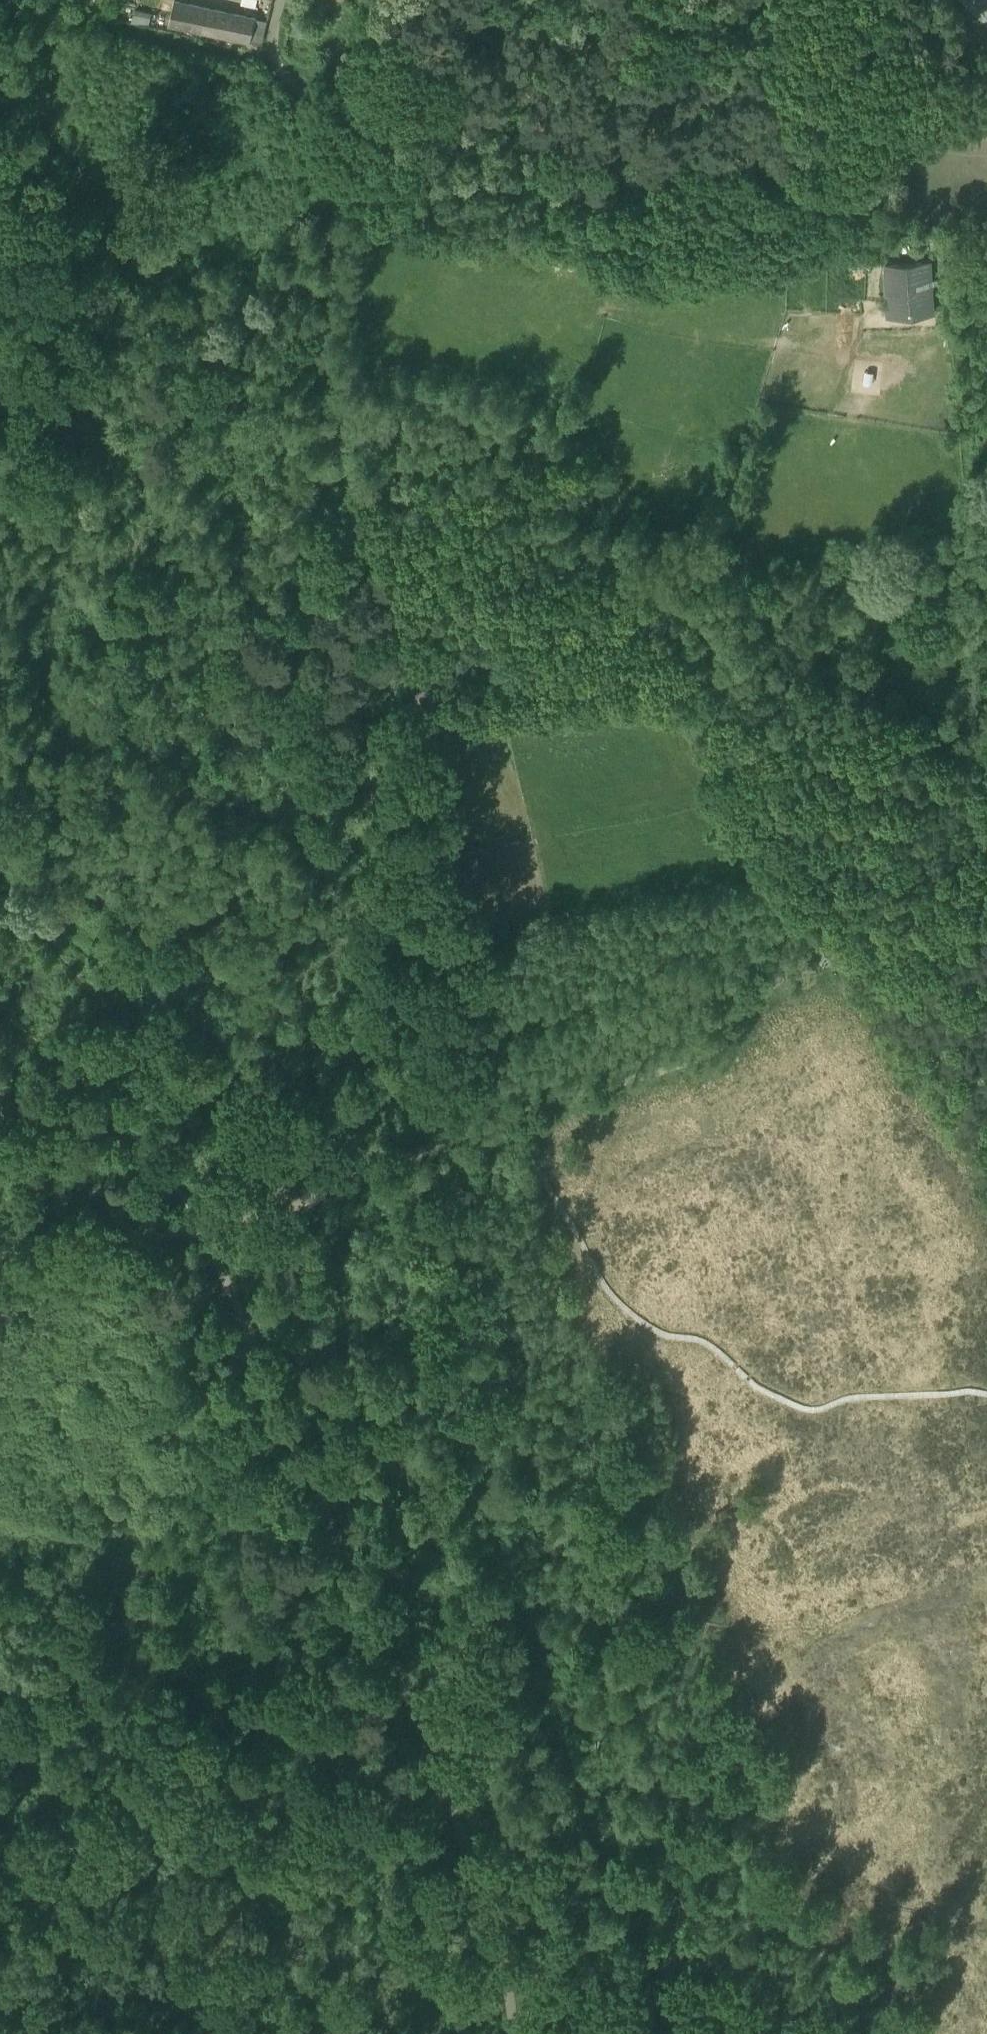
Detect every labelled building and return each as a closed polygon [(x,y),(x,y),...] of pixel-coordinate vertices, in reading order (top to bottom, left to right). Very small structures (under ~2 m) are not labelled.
[(255,17),(256,15),(178,0),(175,0),(170,26),(250,42),(250,41),(264,43),(268,20),(255,17)] [(151,13),(134,8),(131,21),(148,26),(151,13)] [(935,327),(931,261),(885,264),(888,306),(918,305),(919,328),(935,327)]
